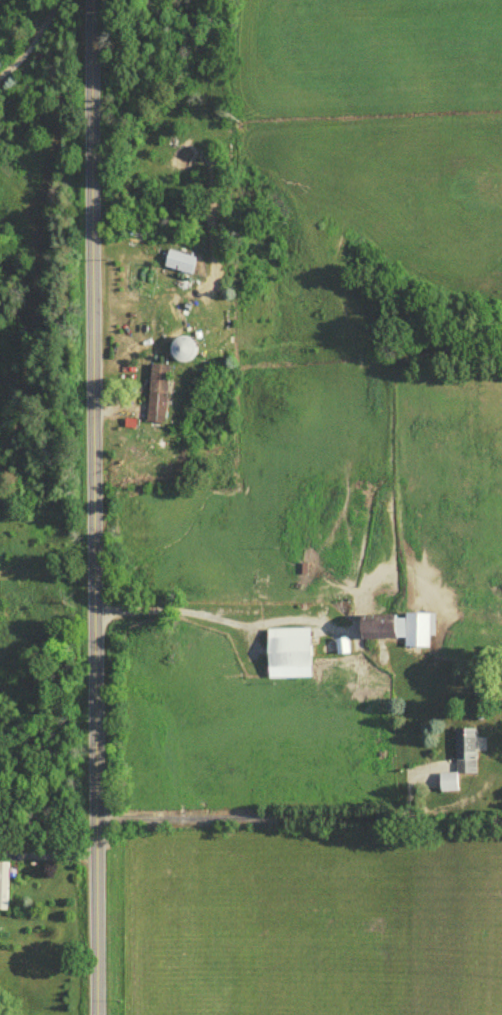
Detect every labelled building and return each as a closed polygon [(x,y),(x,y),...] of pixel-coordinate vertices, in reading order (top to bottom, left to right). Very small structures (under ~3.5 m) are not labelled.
[(191,280),(197,263),(168,255),(163,272),(191,280)] [(169,371),(150,369),(145,427),(164,429),(169,371)] [(404,643),(403,653),(429,653),(429,619),(355,619),(355,643),(404,643)] [(266,683),(309,682),(309,633),(265,634),(266,683)] [(454,733),(455,778),(439,778),(439,795),(456,795),(456,778),(476,778),(476,755),(485,755),(485,744),(477,744),(477,733),(454,733)] [(8,867),(0,867),(0,915),(7,915),(8,867)]
